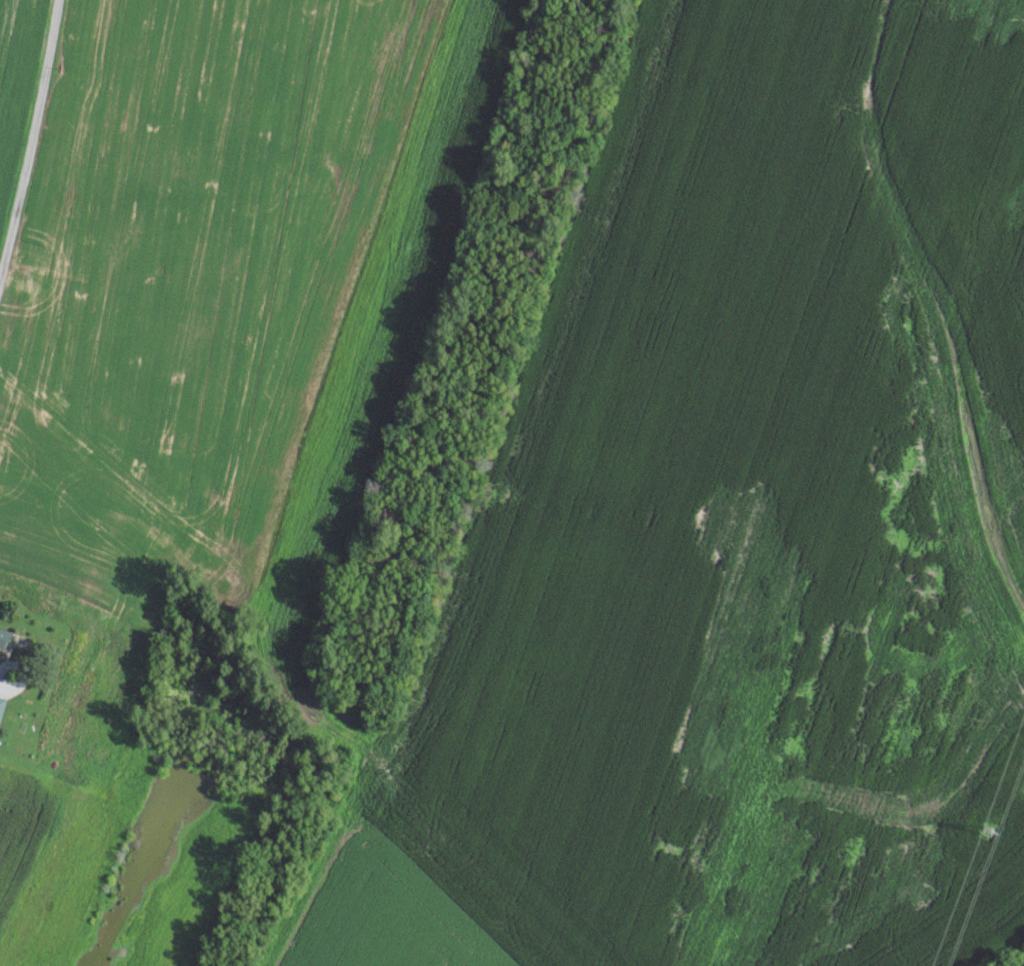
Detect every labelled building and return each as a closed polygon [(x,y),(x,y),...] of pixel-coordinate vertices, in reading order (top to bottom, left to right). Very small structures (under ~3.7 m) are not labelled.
[(10,631),(0,628),(0,648),(4,649),(10,631)]
